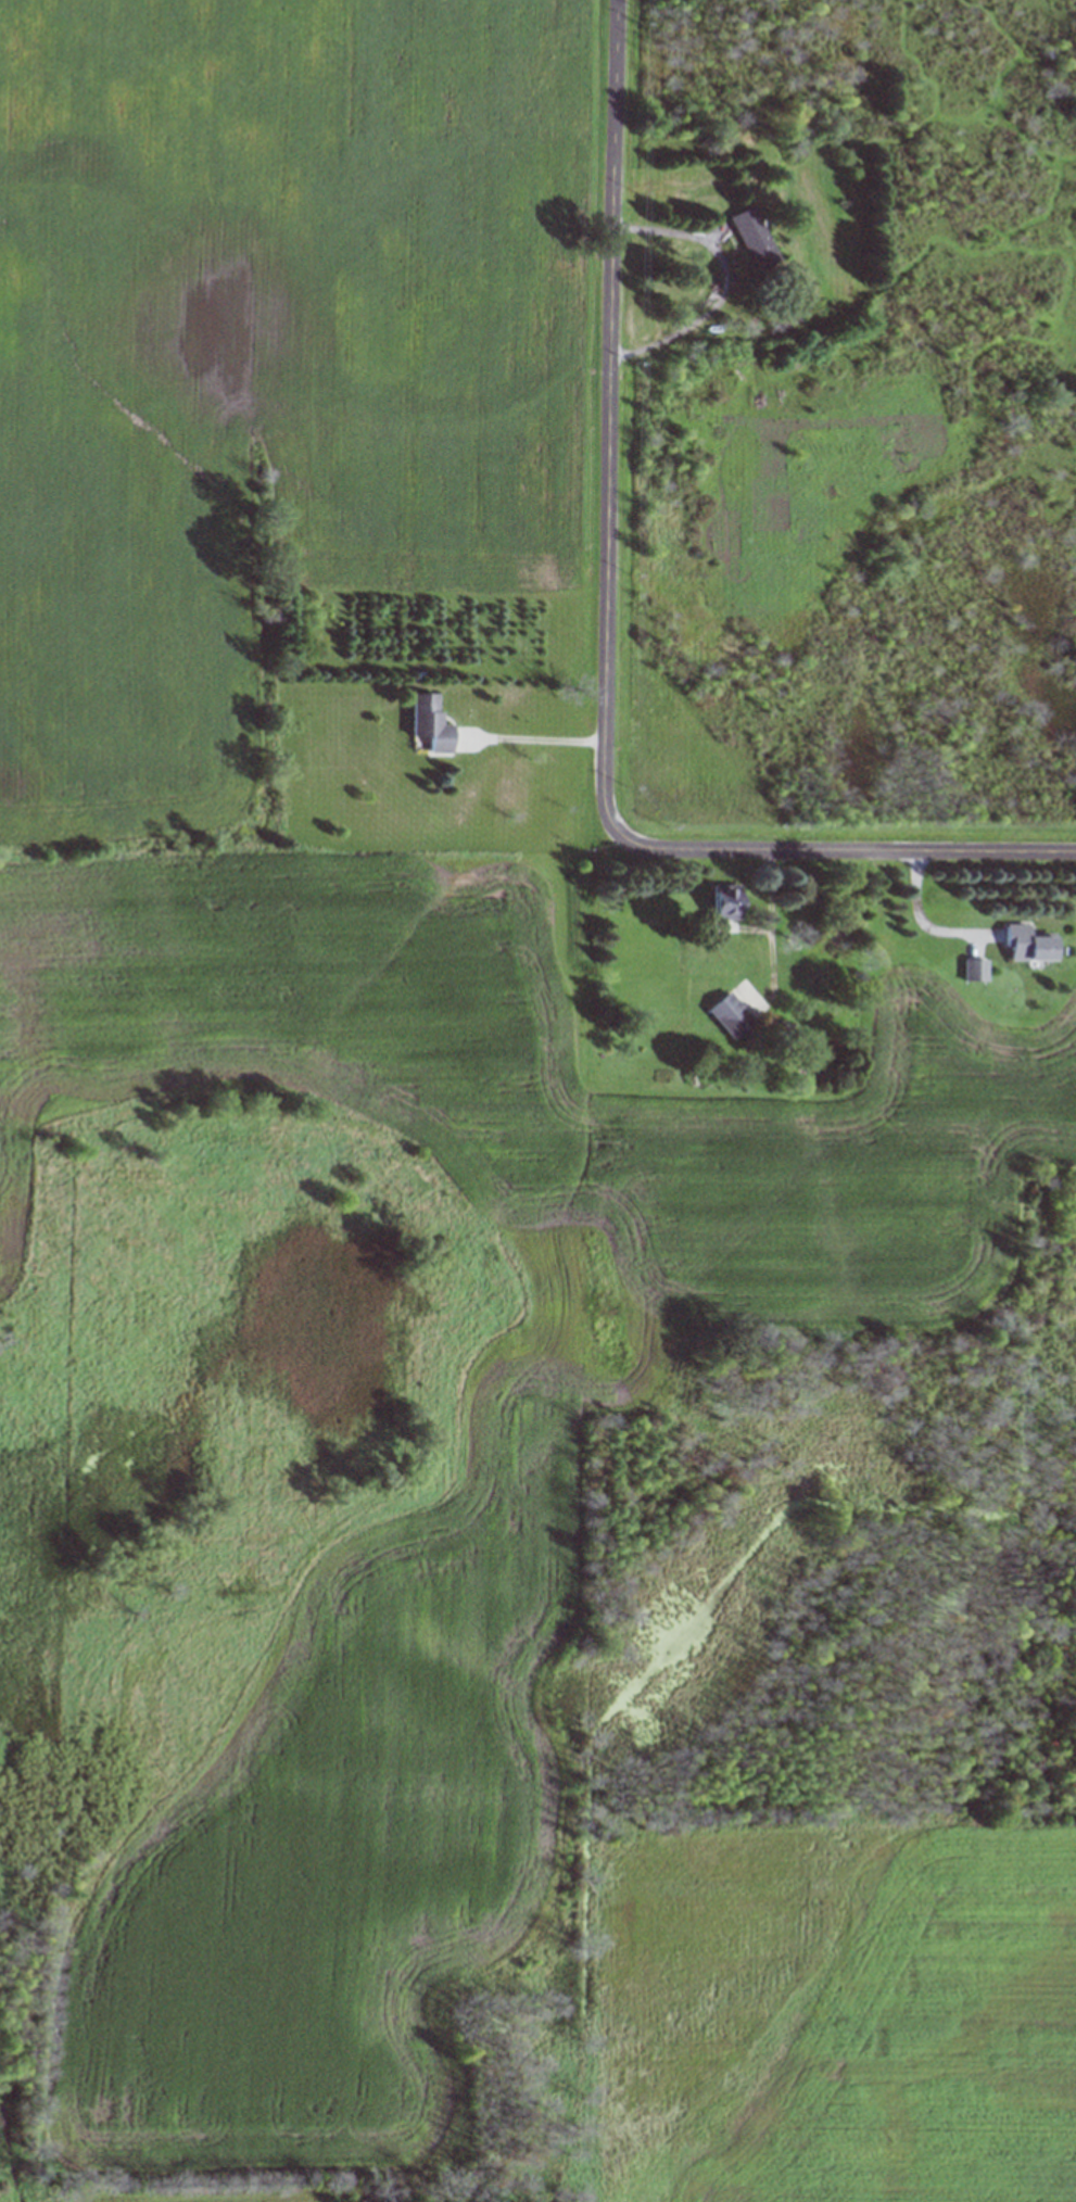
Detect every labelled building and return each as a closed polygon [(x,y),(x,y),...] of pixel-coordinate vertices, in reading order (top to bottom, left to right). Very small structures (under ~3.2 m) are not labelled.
[(768,274),(765,267),(775,262),(751,205),(727,216),(752,273),(759,270),(762,277),(768,274)] [(409,694),(409,739),(424,739),(424,753),(448,753),(449,725),(436,725),(436,694),(409,694)] [(735,886),(709,886),(709,920),(735,920),(735,886)] [(1049,961),(1049,933),(1024,932),(1024,924),(1003,924),(1003,960),(1049,961)] [(984,960),(962,960),(962,981),(984,981),(984,960)] [(706,1010),(730,1040),(752,1022),(727,992),(706,1010)]
